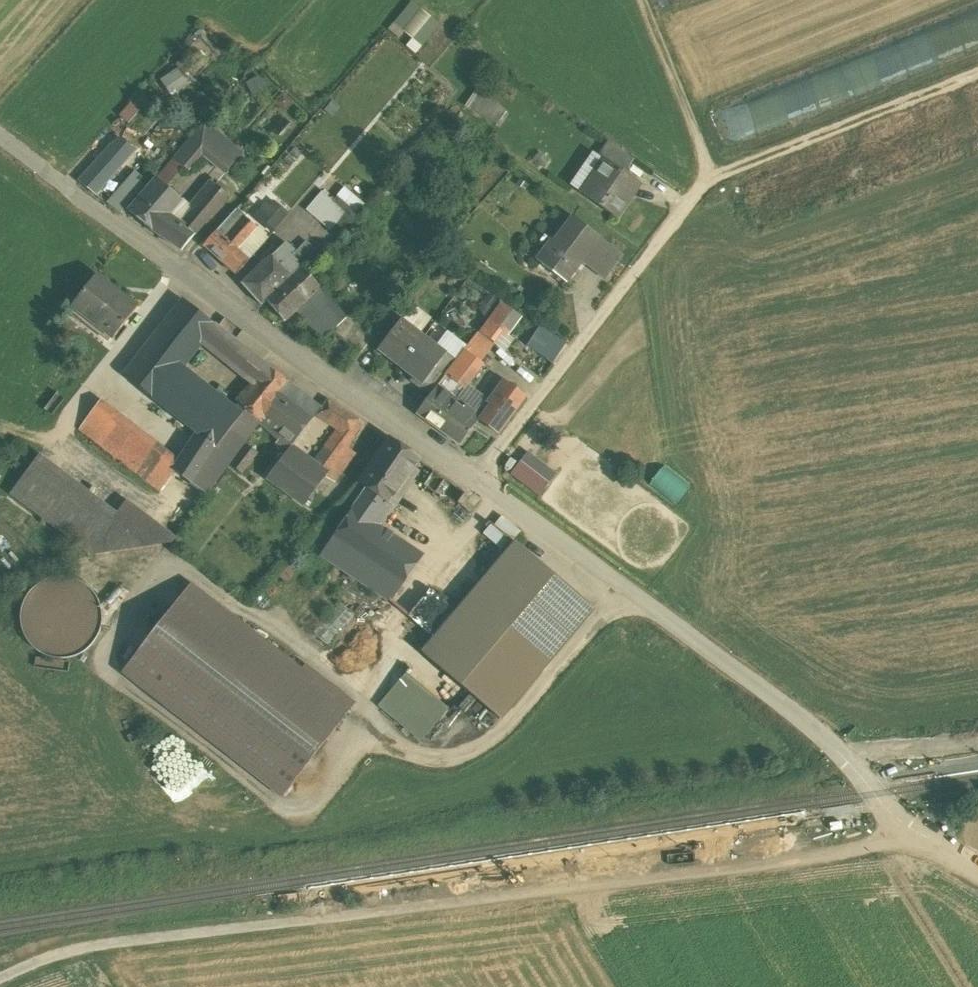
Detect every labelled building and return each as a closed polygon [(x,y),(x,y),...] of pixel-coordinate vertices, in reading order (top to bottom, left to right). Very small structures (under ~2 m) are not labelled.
[(402,44),(413,53),(438,25),(409,0),(408,0),(387,25),(405,41),(402,44)] [(743,135),(822,109),(813,81),(734,108),(743,135)] [(139,94),(119,116),(128,122),(147,101),(139,94)] [(507,111),(481,94),(471,108),(497,126),(507,111)] [(205,123),(175,158),(185,167),(201,147),(228,171),(242,154),(205,123)] [(132,154),(117,140),(112,146),(127,159),(132,154)] [(632,158),(610,142),(599,158),(606,163),(607,162),(621,173),(632,158)] [(112,146),(80,182),(95,195),(127,159),(112,146)] [(175,158),(158,178),(168,187),(185,167),(175,158)] [(621,173),(607,162),(606,163),(585,194),(617,216),(638,185),(621,173)] [(135,176),(111,205),(122,212),(146,185),(135,176)] [(168,187),(158,178),(129,210),(155,231),(182,199),(168,187)] [(222,191),(210,182),(200,193),(205,197),(194,210),(182,199),(155,231),(182,250),(228,195),(224,193),(226,190),(223,189),(222,191)] [(350,209),(358,200),(341,184),(333,193),(350,209)] [(322,191),(306,210),(332,232),(348,213),(322,191)] [(250,216),(271,233),(286,213),(265,196),(250,216)] [(232,214),(216,232),(225,239),(245,216),(242,213),(237,218),(232,214)] [(245,216),(225,239),(238,251),(259,228),(245,216)] [(602,239),(573,216),(553,243),(555,244),(541,262),(566,282),(587,255),(588,256),(602,239)] [(259,228),(238,251),(249,260),(269,237),(259,228)] [(225,239),(216,232),(204,246),(236,274),(249,260),(238,251),(225,239)] [(588,256),(588,257),(599,265),(613,247),(602,239),(588,256)] [(308,242),(292,257),(302,267),(306,263),(305,261),(316,250),(308,242)] [(282,246),(243,284),(262,304),(266,300),(285,282),(285,283),(302,267),(292,257),(282,246)] [(613,247),(599,265),(607,272),(621,253),(613,247)] [(321,288),(302,267),(285,283),(285,282),(266,300),(285,320),(297,309),(319,289),(321,288)] [(138,309),(97,277),(72,309),(113,341),(138,309)] [(319,289),(297,309),(324,338),(332,331),(343,320),(332,309),(335,306),(319,289)] [(185,300),(137,360),(168,384),(186,362),(204,339),(216,324),(185,300)] [(399,303),(385,321),(394,329),(404,318),(405,319),(410,312),(399,303)] [(376,333),(350,314),(343,320),(332,331),(361,352),(376,333)] [(394,329),(379,349),(401,367),(421,340),(408,330),(412,325),(405,319),(404,318),(394,329)] [(269,367),(216,324),(204,339),(258,382),(269,367)] [(536,325),(523,346),(549,361),(562,340),(536,325)] [(434,350),(421,340),(401,367),(421,383),(422,382),(445,353),(446,352),(438,345),(434,350)] [(456,361),(435,389),(451,401),(480,363),(464,350),(456,361)] [(445,353),(422,382),(433,391),(435,389),(456,361),(445,353)] [(168,384),(137,360),(124,375),(155,400),(168,384)] [(219,387),(186,362),(168,384),(197,406),(219,387)] [(241,404),(240,405),(261,421),(290,384),(269,367),(258,382),(241,404)] [(508,383),(485,413),(478,408),(472,416),(478,421),(496,434),(525,396),(508,383)] [(197,406),(168,384),(155,400),(197,434),(176,466),(178,468),(175,472),(207,497),(246,443),(197,406)] [(261,421),(260,422),(288,444),(318,406),(290,384),(261,421)] [(219,387),(197,406),(246,443),(260,422),(261,421),(240,405),(241,404),(219,387)] [(433,391),(416,414),(445,435),(463,410),(451,401),(435,389),(433,391)] [(364,424),(328,400),(320,412),(342,429),(313,467),(325,476),(346,448),(364,424)] [(117,417),(100,404),(86,420),(104,434),(116,419),(117,417)] [(463,410),(445,435),(460,446),(478,421),(472,416),(463,410)] [(165,457),(116,419),(104,434),(97,442),(146,480),(165,457)] [(104,434),(86,420),(80,428),(97,442),(104,434)] [(391,439),(360,482),(368,487),(390,501),(420,459),(391,439)] [(248,444),(232,465),(243,474),(259,452),(248,444)] [(325,476),(325,477),(334,484),(355,454),(346,448),(325,476)] [(313,467),(290,450),(268,478),(304,505),(325,477),(325,476),(313,467)] [(119,514),(40,453),(10,492),(89,553),(119,514)] [(165,457),(146,480),(160,491),(175,472),(178,468),(176,466),(165,457)] [(513,476),(540,496),(552,480),(526,460),(513,476)] [(360,482),(350,497),(358,502),(368,487),(360,482)] [(390,501),(368,487),(358,502),(353,509),(374,523),(390,501)] [(374,523),(353,509),(332,538),(355,554),(402,586),(422,556),(374,523)] [(500,512),(490,522),(508,540),(518,531),(500,512)] [(490,542),(498,534),(487,524),(479,532),(490,542)] [(355,554),(332,538),(322,554),(345,569),(355,554)] [(515,544),(423,653),(500,718),(592,609),(515,544)] [(402,586),(355,554),(345,569),(343,571),(390,603),(402,586)] [(42,651),(84,654),(91,583),(30,578),(25,628),(44,630),(42,651)] [(301,672),(191,587),(125,671),(283,794),(352,705),(305,668),(301,672)] [(455,611),(430,590),(408,615),(433,636),(455,611)] [(448,709),(405,672),(378,705),(421,741),(448,709)] [(841,822),(829,823),(830,831),(842,830),(841,822)]
